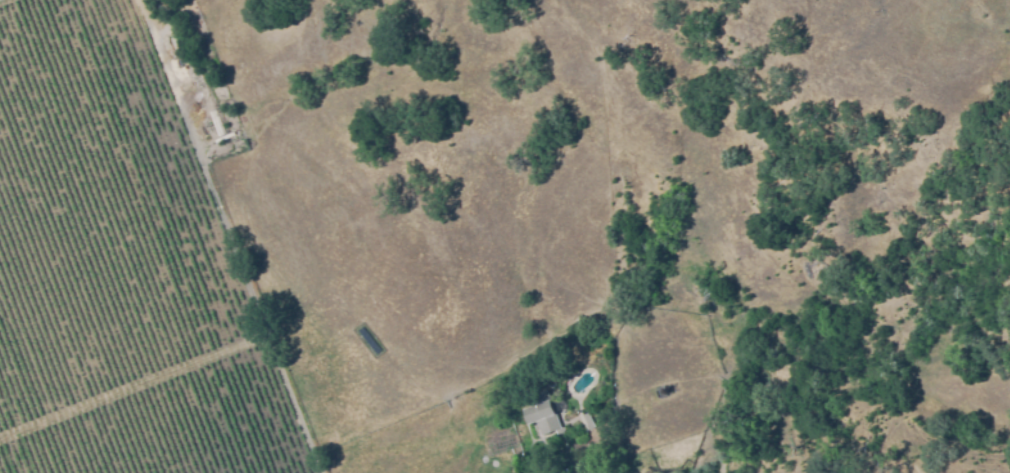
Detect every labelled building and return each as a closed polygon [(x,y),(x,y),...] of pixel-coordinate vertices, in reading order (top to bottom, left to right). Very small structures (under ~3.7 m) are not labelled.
[(550,377),(547,369),(554,367),(557,375),(550,377)] [(662,398),(659,388),(665,386),(668,396),(662,398)] [(537,438),(534,431),(531,432),(523,410),(532,407),(528,397),(548,390),(562,429),(565,428),(566,432),(559,435),(557,431),(537,438)] [(595,425),(589,428),(583,413),(588,410),(595,425)] [(326,463),(322,454),(328,451),(332,461),(326,463)]
